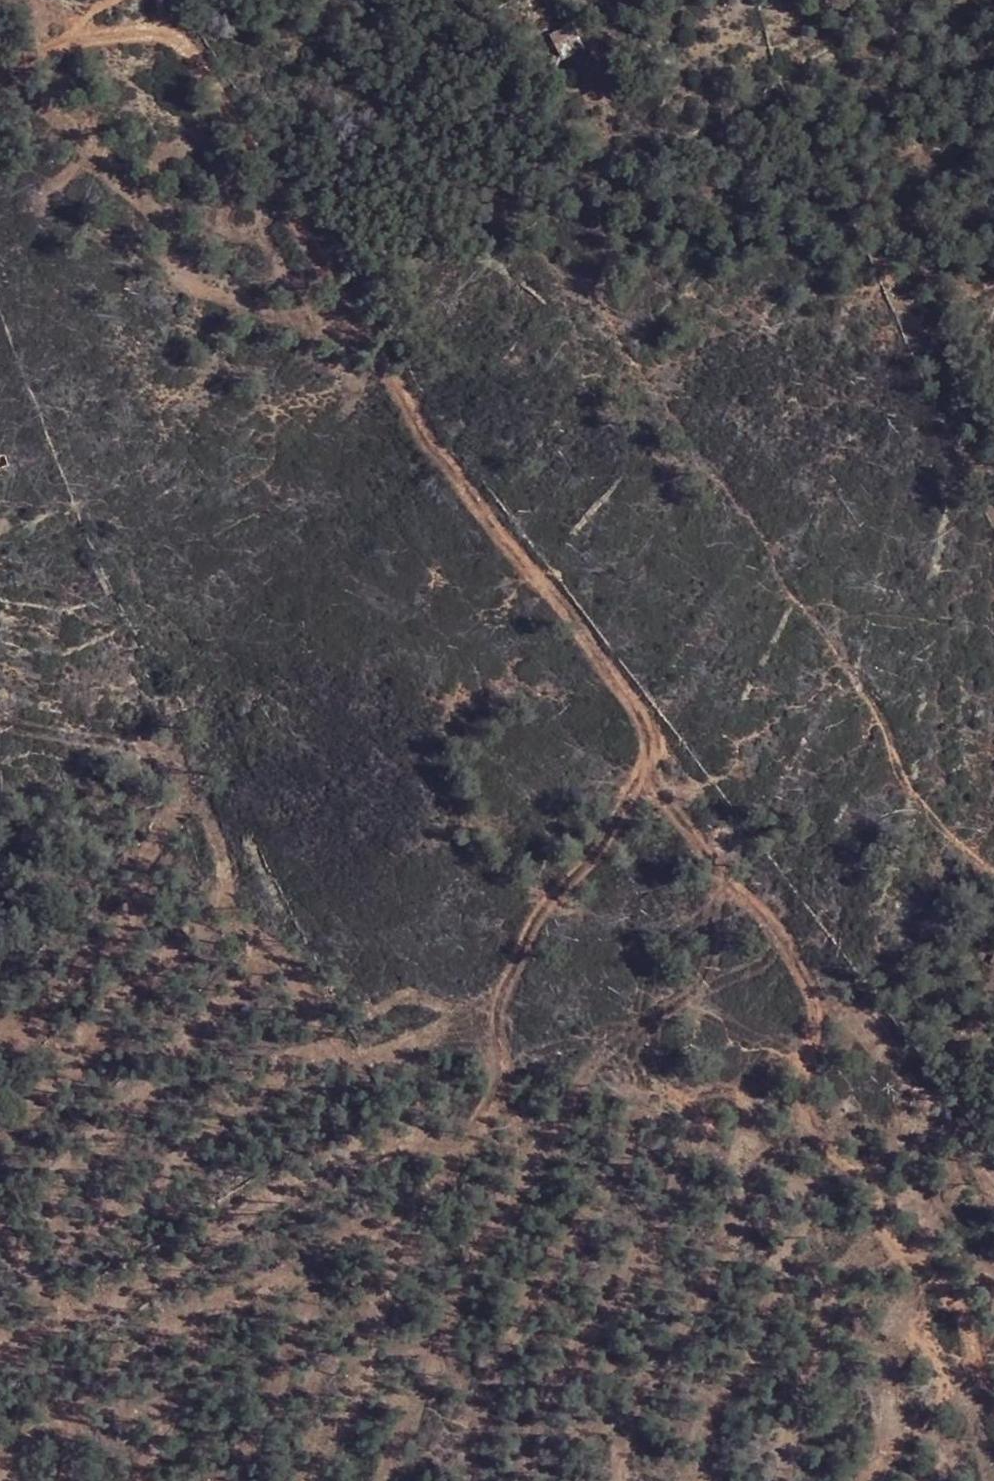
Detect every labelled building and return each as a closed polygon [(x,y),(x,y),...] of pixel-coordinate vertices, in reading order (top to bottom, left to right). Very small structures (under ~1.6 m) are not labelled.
[(566,26),(546,39),(562,63),(582,49),(566,26)]
